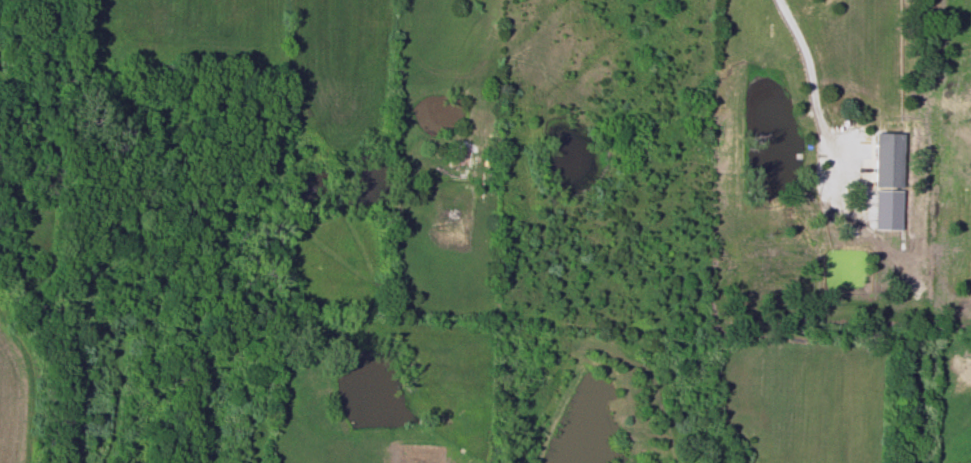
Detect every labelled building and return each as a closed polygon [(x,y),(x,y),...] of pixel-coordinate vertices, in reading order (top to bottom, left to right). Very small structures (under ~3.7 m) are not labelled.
[(900,186),(901,132),(872,132),(871,186),(900,186)]
